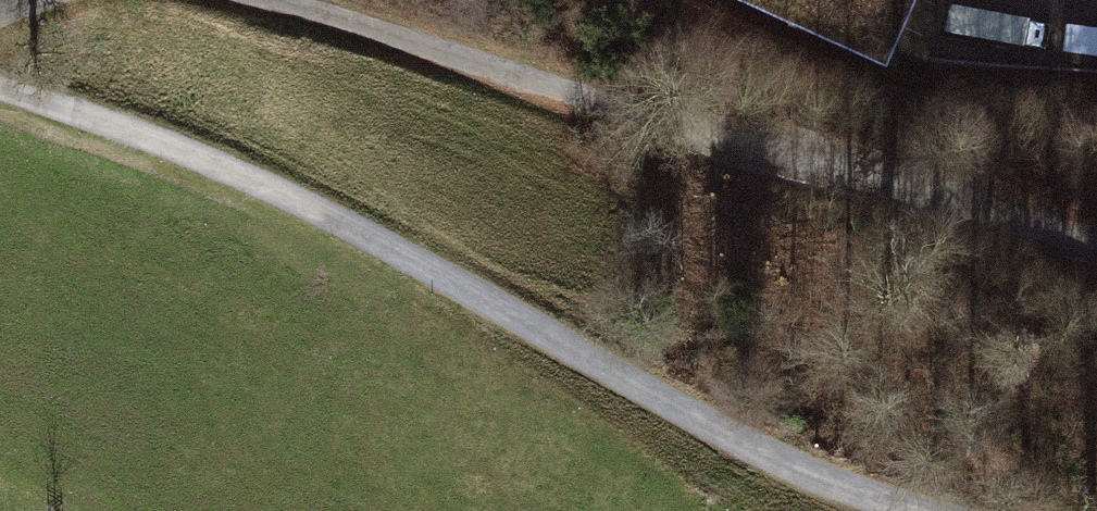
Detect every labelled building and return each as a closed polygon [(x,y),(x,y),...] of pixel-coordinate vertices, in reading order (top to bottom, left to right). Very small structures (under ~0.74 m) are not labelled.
[(886,62),(913,0),(745,0),(886,62)]
